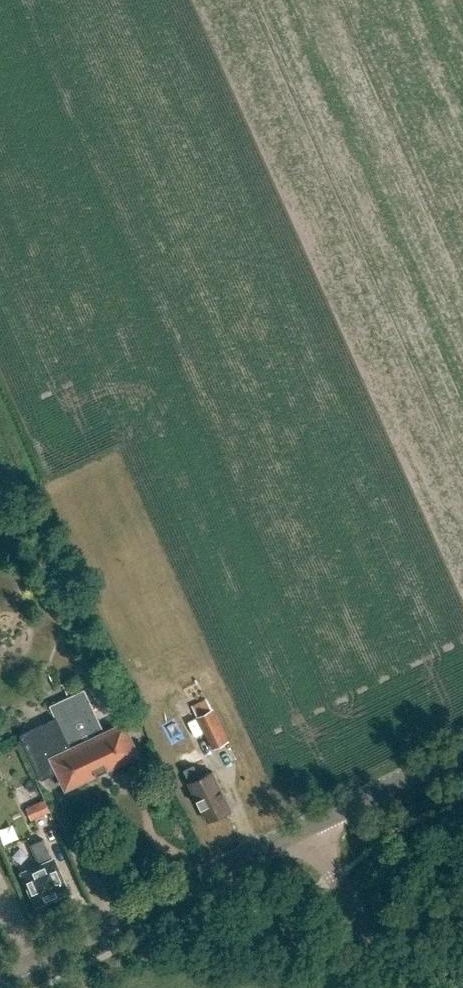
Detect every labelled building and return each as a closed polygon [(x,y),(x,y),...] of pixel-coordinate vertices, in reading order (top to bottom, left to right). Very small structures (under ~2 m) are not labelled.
[(50,706),(56,718),(21,735),(42,779),(60,771),(67,786),(136,754),(123,725),(105,733),(85,689),(50,706)] [(177,766),(198,759),(180,704),(158,711),(177,766)] [(211,710),(193,719),(209,752),(228,742),(211,710)] [(190,782),(189,783),(208,820),(231,809),(213,771),(200,777),(194,765),(184,770),(190,782)] [(49,812),(44,801),(26,809),(31,820),(49,812)] [(40,867),(25,874),(37,903),(67,890),(54,861),(44,839),(30,845),(40,867)]
